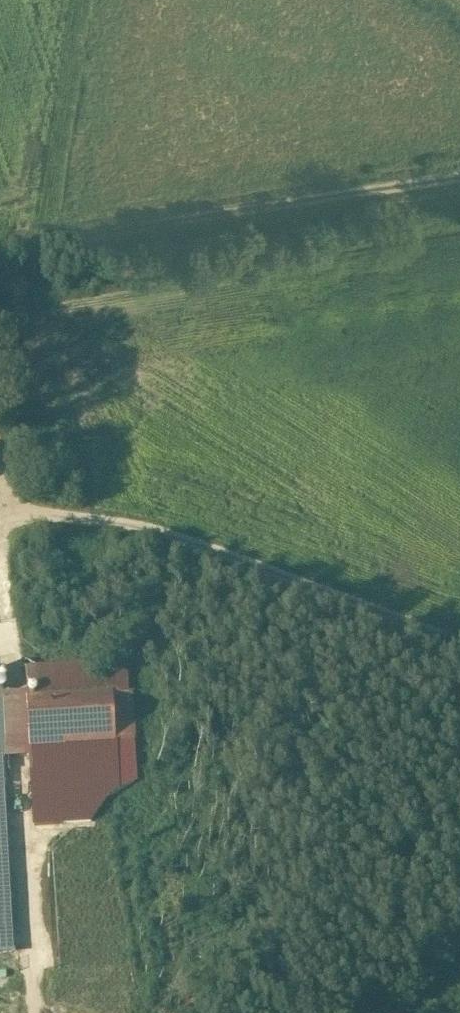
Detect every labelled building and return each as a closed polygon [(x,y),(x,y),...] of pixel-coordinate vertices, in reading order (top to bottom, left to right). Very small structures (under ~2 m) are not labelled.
[(116,744),(132,742),(127,665),(40,670),(25,663),(29,688),(28,694),(0,695),(0,702),(3,702),(27,701),(110,697),(116,744)] [(110,697),(27,701),(30,749),(116,744),(110,697)] [(30,749),(27,701),(3,702),(6,751),(30,749)] [(0,751),(0,955),(14,954),(5,750),(0,751)]
